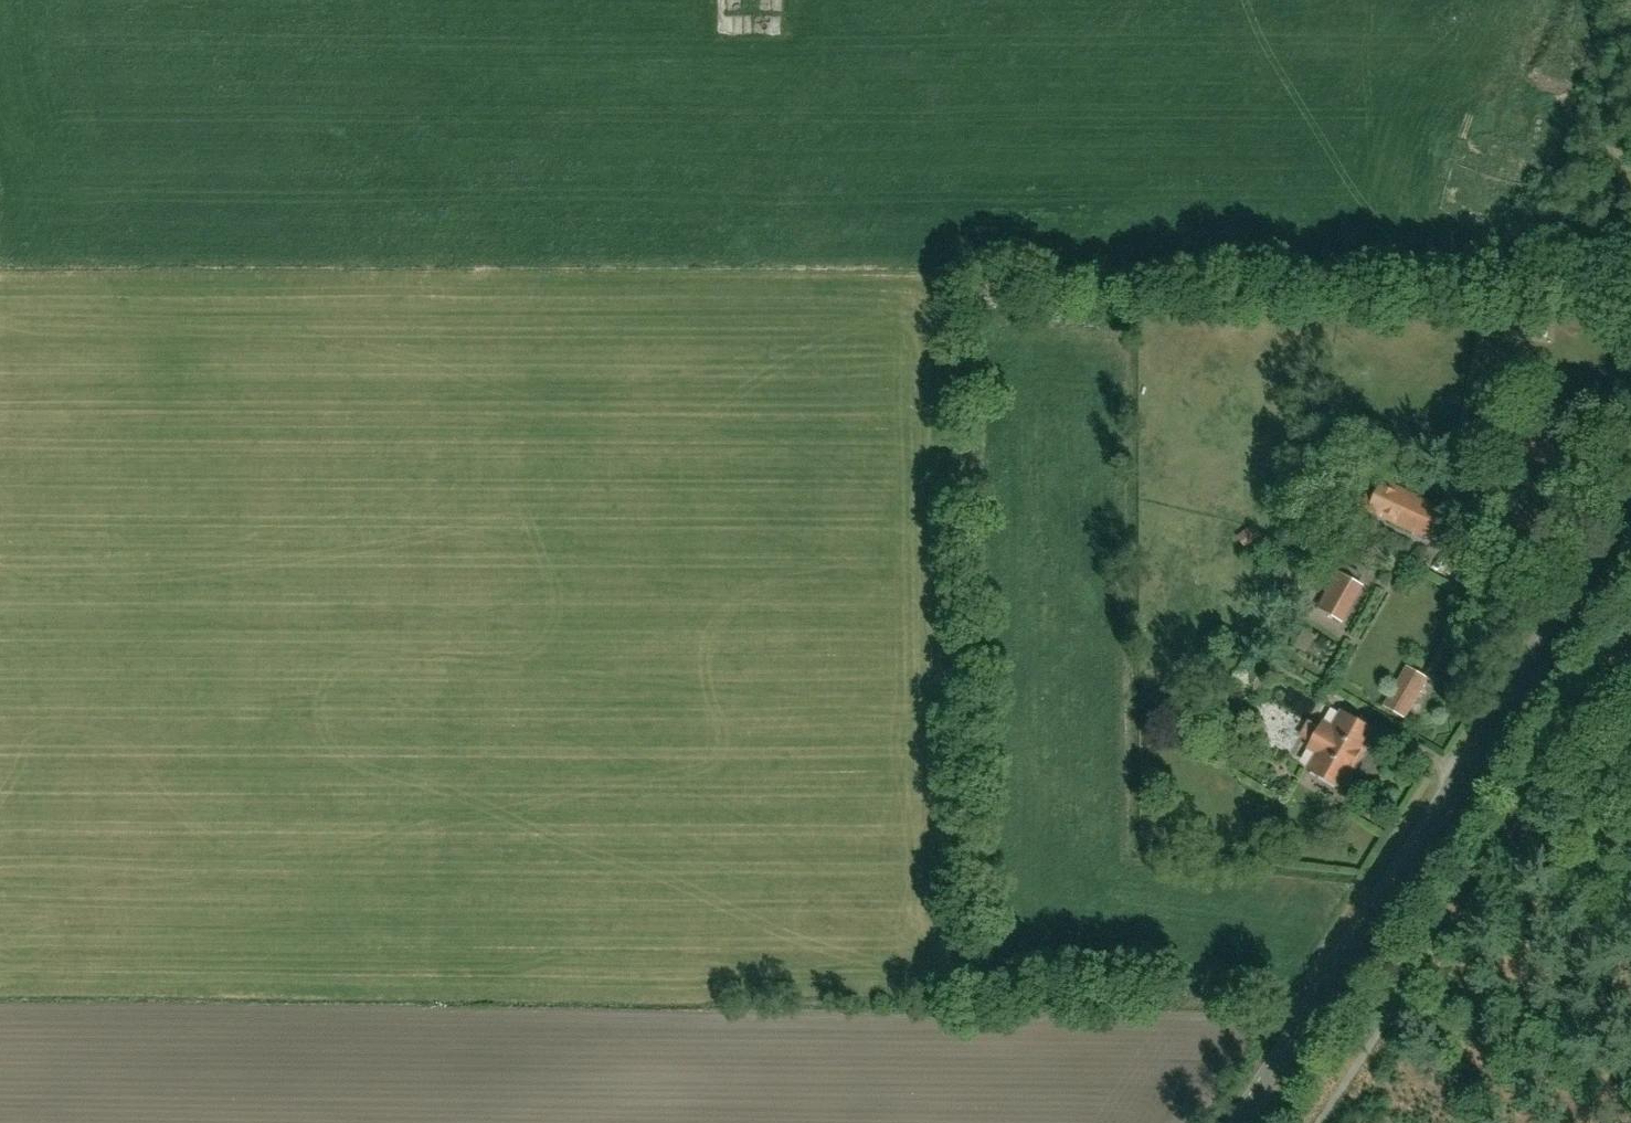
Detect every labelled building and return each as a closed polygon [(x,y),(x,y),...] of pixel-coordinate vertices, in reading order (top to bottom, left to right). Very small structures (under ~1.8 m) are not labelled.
[(1533,427),(1519,451),(1564,479),(1578,455),(1533,427)] [(1360,506),(1370,511),(1429,540),(1443,511),(1384,483),(1377,497),(1366,492),(1360,506)] [(1318,609),(1340,622),(1360,586),(1338,573),(1318,609)] [(1407,668),(1385,708),(1405,719),(1427,680),(1407,668)] [(1298,736),(1312,744),(1309,750),(1318,755),(1308,771),(1343,791),(1376,732),(1342,712),(1333,728),(1324,724),(1322,727),(1308,719),(1298,736)]
